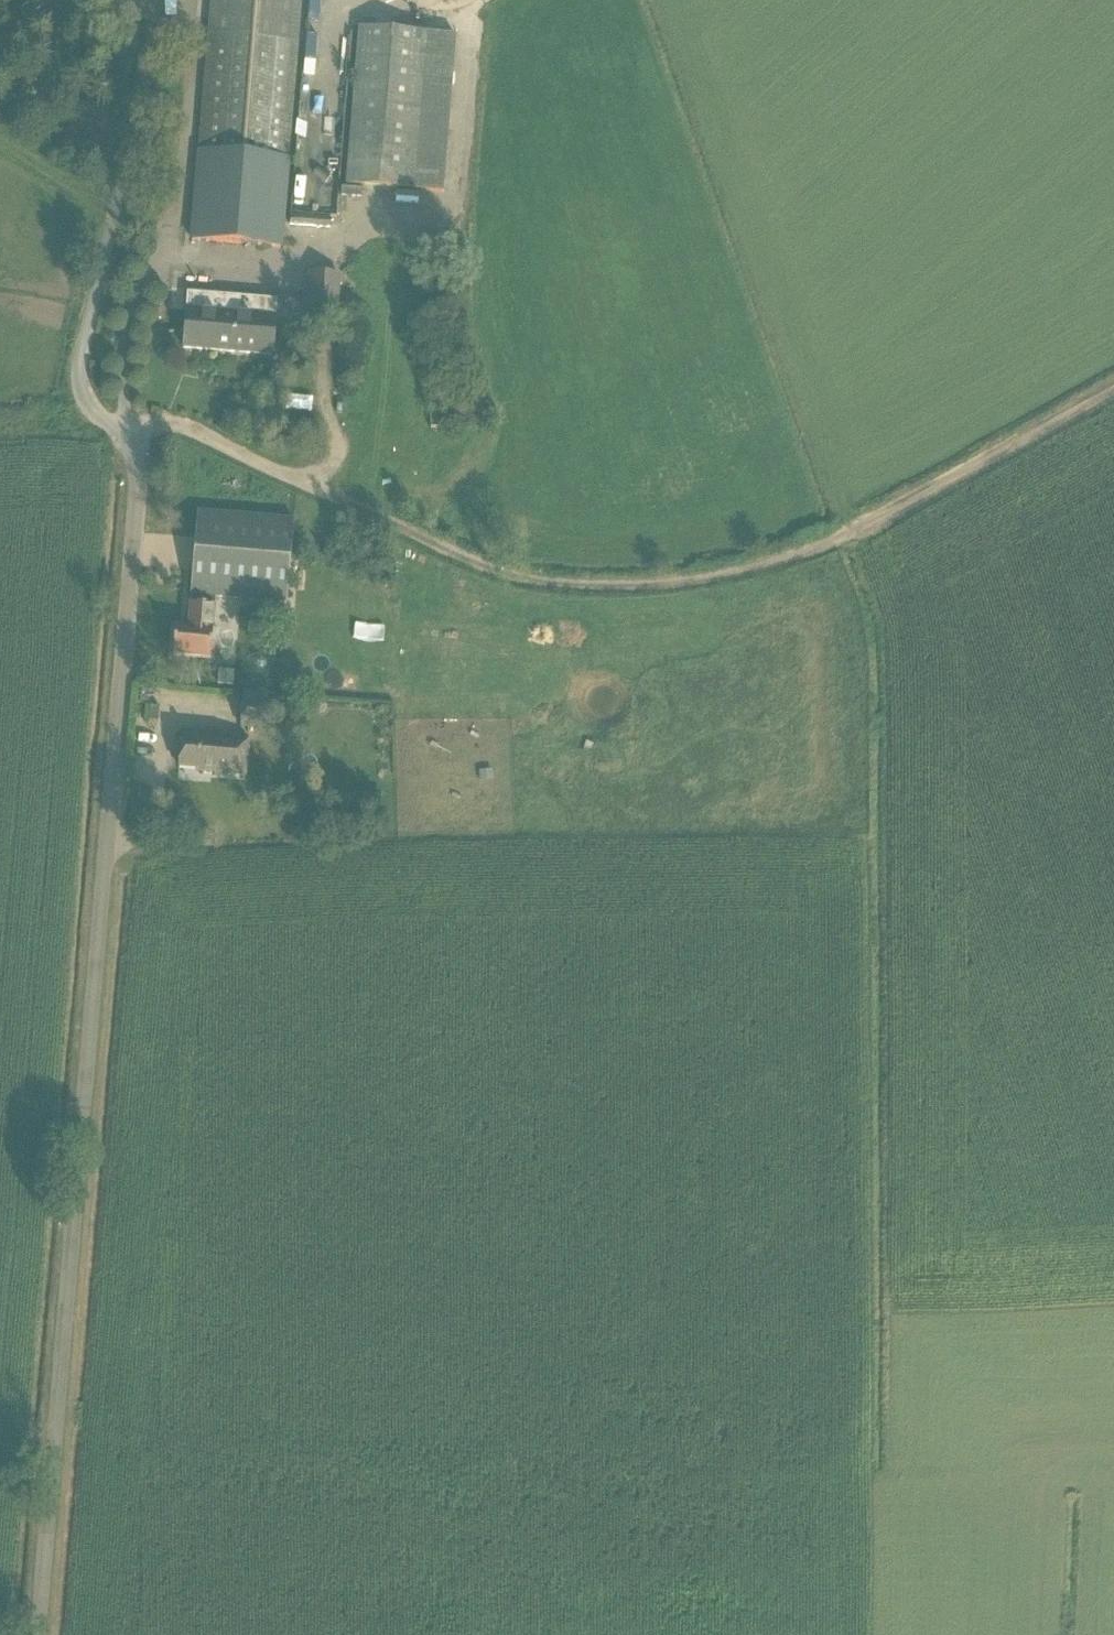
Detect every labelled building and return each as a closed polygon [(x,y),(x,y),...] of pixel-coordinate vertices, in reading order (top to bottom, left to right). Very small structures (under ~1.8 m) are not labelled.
[(300,0),(212,0),(192,241),(280,248),(288,160),(287,160),(300,0)] [(442,194),(456,36),(360,28),(347,186),(442,194)] [(396,191),(395,202),(418,203),(419,193),(396,191)] [(290,226),(329,229),(330,218),(291,216),(290,226)] [(340,274),(309,271),(306,314),(336,317),(340,274)] [(234,298),(187,295),(183,349),(231,353),(261,327),(233,315),(234,298)] [(261,327),(231,353),(272,356),(276,301),(234,298),(233,315),(261,327)] [(173,656),(195,658),(210,659),(215,596),(285,602),(292,521),(197,512),(190,596),(191,596),(188,629),(175,628),(173,656)] [(371,550),(371,540),(362,541),(362,550),(371,550)] [(403,560),(416,565),(419,557),(407,552),(403,560)] [(298,680),(295,663),(263,669),(265,686),(298,680)] [(219,678),(219,687),(230,687),(230,679),(219,678)] [(242,689),(241,705),(238,730),(270,733),(273,702),(265,701),(266,692),(242,689)] [(245,742),(203,738),(181,736),(179,768),(197,770),(197,773),(242,777),(245,742)]
